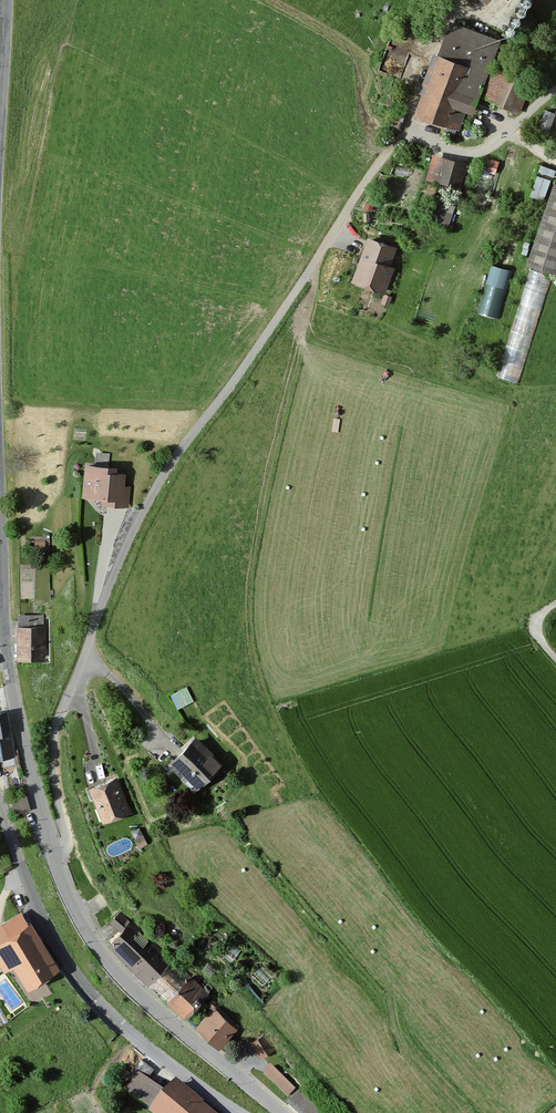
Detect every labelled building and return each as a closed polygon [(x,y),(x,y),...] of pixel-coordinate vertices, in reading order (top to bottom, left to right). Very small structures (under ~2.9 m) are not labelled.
[(471,119),(498,42),(444,23),(410,118),(456,134),(462,116),(471,119)] [(401,74),(408,54),(395,50),(398,41),(390,39),(381,67),(401,74)] [(518,116),(531,83),(493,68),(480,101),(518,116)] [(393,114),(389,126),(401,129),(404,117),(393,114)] [(461,189),(467,165),(432,157),(426,180),(461,189)] [(499,163),(491,160),(487,172),(495,175),(499,163)] [(541,166),(538,172),(554,178),(555,171),(541,166)] [(544,179),(537,176),(530,197),(536,199),(544,179)] [(551,181),(544,179),(536,199),(543,202),(551,181)] [(437,188),(429,185),(425,196),(434,198),(437,188)] [(554,186),(528,265),(555,275),(555,186),(554,186)] [(453,212),(439,207),(433,222),(447,228),(453,212)] [(395,250),(366,239),(349,284),(382,296),(392,270),(388,269),(395,250)] [(503,295),(511,267),(494,262),(486,290),(503,295)] [(391,299),(384,297),(381,306),(389,308),(391,299)] [(82,467),(81,501),(100,501),(100,508),(128,509),(129,488),(122,488),(122,475),(114,475),(114,468),(82,467)] [(45,550),(45,541),(34,542),(34,550),(45,550)] [(44,662),(45,617),(17,617),(17,662),(44,662)] [(187,684),(175,691),(182,704),(194,698),(187,684)] [(4,714),(0,715),(0,761),(13,759),(4,714)] [(192,738),(165,765),(193,792),(220,765),(192,738)] [(130,813),(117,776),(83,788),(97,825),(130,813)] [(27,812),(23,798),(9,801),(12,815),(27,812)] [(145,846),(142,838),(132,841),(135,849),(145,846)] [(169,963),(115,913),(105,924),(114,933),(102,945),(144,985),(141,987),(159,1004),(161,1001),(180,1019),(204,993),(186,976),(187,975),(171,960),(169,963)] [(18,914),(0,924),(0,971),(8,967),(20,989),(54,970),(27,923),(24,925),(18,914)] [(236,1032),(211,1008),(191,1029),(215,1053),(236,1032)] [(258,1040),(248,1047),(258,1061),(268,1055),(258,1040)] [(171,1080),(160,1093),(146,1081),(153,1073),(138,1061),(122,1081),(127,1086),(122,1092),(145,1111),(143,1112),(210,1112),(171,1080)] [(293,1091),(268,1069),(261,1077),(286,1099),(293,1091)] [(295,1096),(285,1106),(292,1112),(312,1112),(295,1096)]
